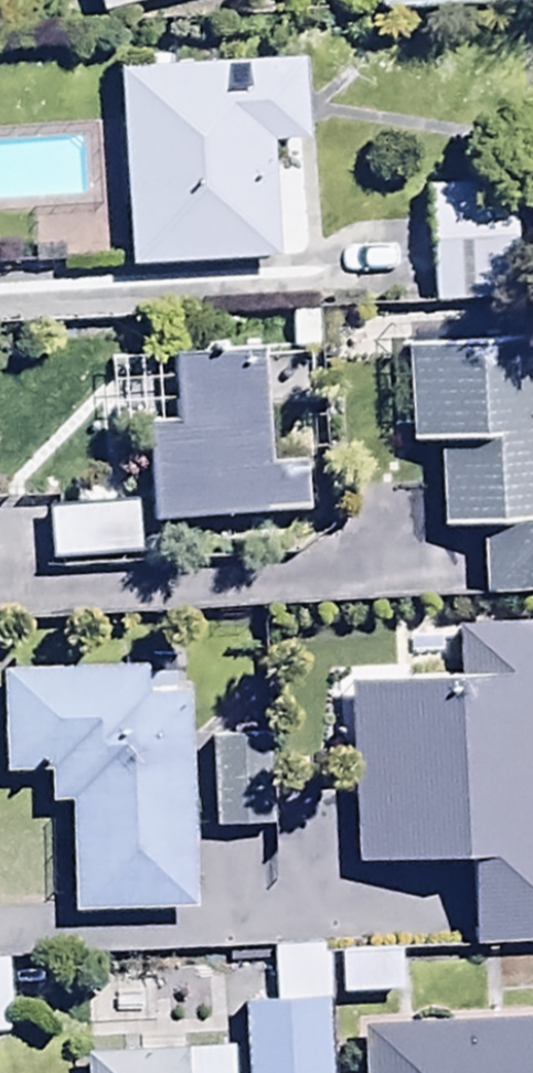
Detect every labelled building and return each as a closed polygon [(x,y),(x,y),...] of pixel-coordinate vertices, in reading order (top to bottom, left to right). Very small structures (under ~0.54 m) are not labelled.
[(93,19),(177,0),(90,0),(93,19)] [(374,21),(502,21),(502,0),(374,0),(374,21)] [(116,79),(127,273),(278,265),(272,153),(306,151),(301,68),(116,79)] [(431,188),(433,314),(486,313),(485,187),(431,188)] [(145,433),(148,529),(309,524),(308,465),(267,466),(264,354),(167,357),(169,432),(145,433)] [(403,360),(407,463),(436,462),(439,540),(478,538),(481,608),(532,606),(532,355),(403,360)] [(47,507),(48,566),(137,565),(136,505),(47,507)] [(354,873),(468,866),(473,953),(532,950),(532,624),(455,629),(458,680),(404,683),(403,672),(335,676),(338,732),(346,732),(354,873)] [(194,916),(185,703),(149,705),(148,677),(0,683),(0,762),(1,782),(43,780),(45,813),(69,812),(74,922),(194,916)] [(210,739),(214,838),(270,835),(265,736),(210,739)] [(271,954),(272,1008),(327,1007),(325,952),(271,954)] [(337,956),(337,1002),(403,1003),(403,957),(337,956)] [(9,963),(0,963),(0,1046),(9,1046),(9,963)] [(245,1072),(328,1072),(327,1007),(272,1008),(243,1009),(245,1072)] [(358,1030),(360,1072),(532,1072),(532,1021),(358,1030)] [(231,1061),(87,1066),(87,1072),(232,1072),(231,1061)]
